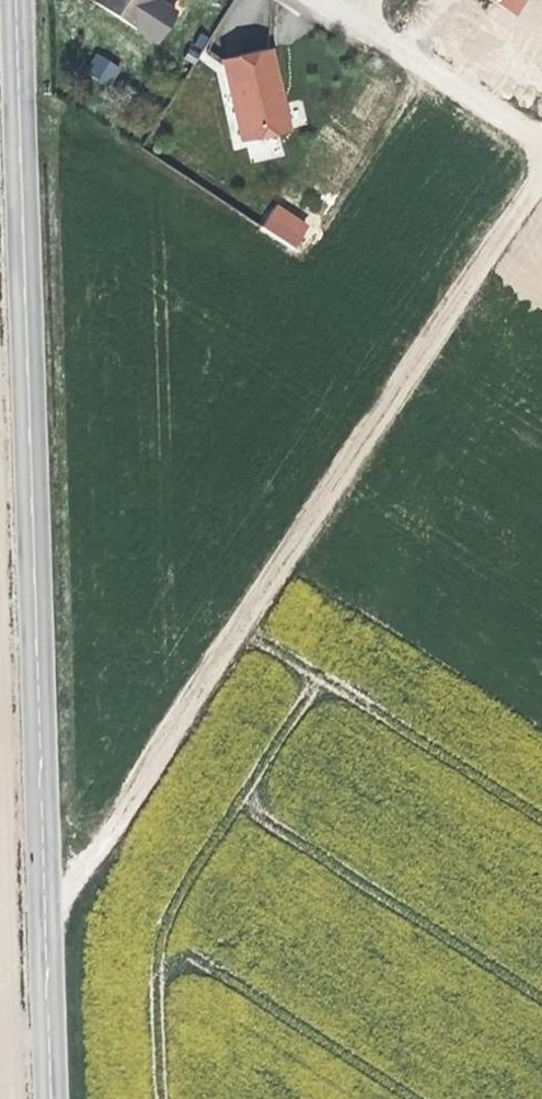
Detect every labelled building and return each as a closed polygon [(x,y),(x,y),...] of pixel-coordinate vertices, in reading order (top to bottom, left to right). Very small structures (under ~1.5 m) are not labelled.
[(147,0),(97,0),(95,3),(131,26),(147,0)] [(526,0),(491,0),(516,16),(526,0)] [(266,46),(218,58),(236,138),(284,126),(273,75),(266,46)] [(113,85),(119,63),(94,55),(87,78),(113,85)] [(275,203),(261,228),(295,248),(309,224),(275,203)]
